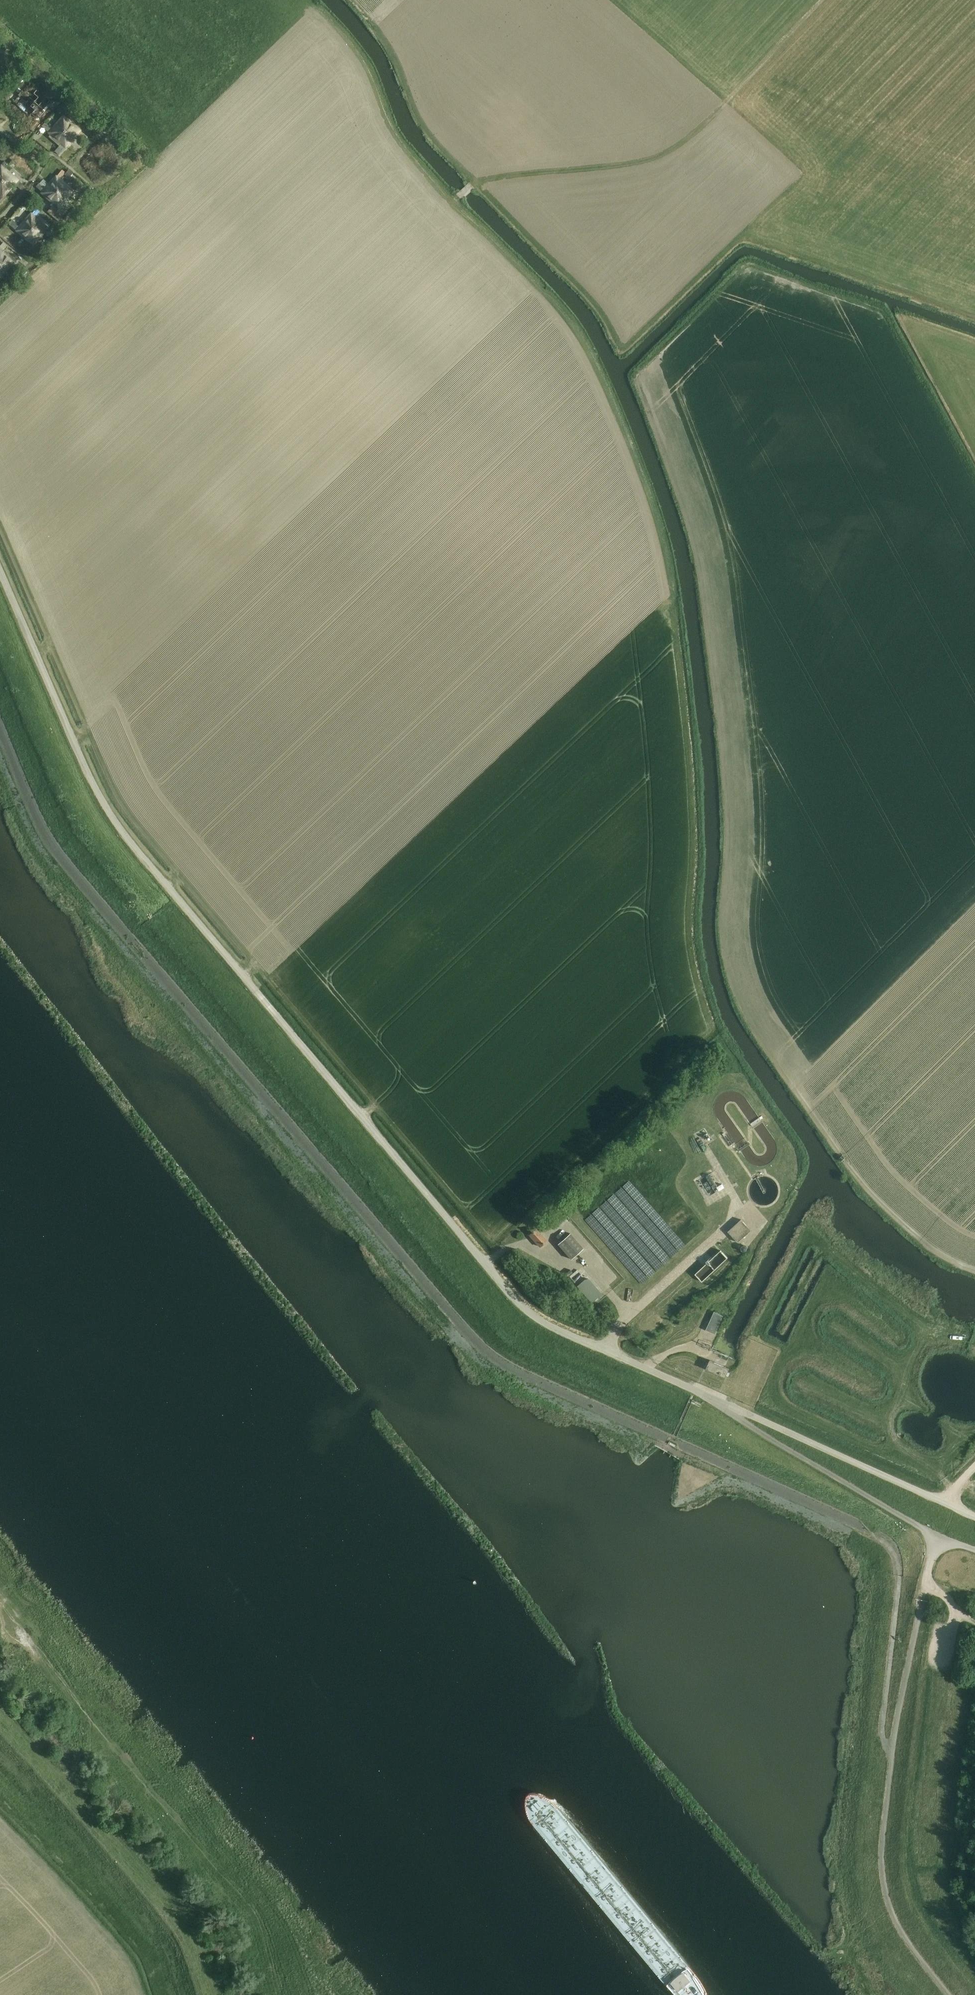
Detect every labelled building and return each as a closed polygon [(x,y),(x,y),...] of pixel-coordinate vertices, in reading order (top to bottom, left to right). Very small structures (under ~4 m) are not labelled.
[(138,3),(145,10),(144,11),(148,14),(151,9),(148,7),(154,0),(141,0),(138,3)] [(242,6),(249,12),(248,14),(252,16),(255,12),(252,9),(261,0),(247,0),(242,6)] [(161,17),(157,22),(160,25),(161,23),(168,30),(181,15),(174,8),(164,20),(161,17)] [(181,15),(168,30),(176,36),(175,37),(178,40),(182,36),(179,33),(189,21),(181,15)] [(212,41),(199,56),(206,62),(205,64),(208,66),(212,62),(209,59),(219,48),(212,41)] [(46,117),(64,97),(43,79),(25,99),(46,117)] [(63,116),(52,129),(56,132),(59,128),(64,132),(68,127),(63,124),(67,119),(63,116)] [(86,137),(80,131),(67,119),(63,124),(68,127),(64,132),(68,136),(72,131),(76,135),(76,134),(83,140),(86,137)] [(48,133),(51,135),(49,137),(59,146),(64,140),(60,136),(64,132),(59,128),(56,132),(52,129),(45,123),(42,126),(49,132),(48,133)] [(59,154),(65,147),(76,135),(72,131),(68,136),(64,132),(60,136),(64,140),(59,146),(54,151),(59,154)] [(24,186),(17,180),(5,170),(9,165),(12,167),(16,162),(13,160),(9,165),(8,165),(1,173),(5,177),(2,181),(6,185),(10,181),(14,184),(21,190),(24,186)] [(0,166),(0,180),(2,181),(5,177),(1,173),(8,165),(4,161),(0,166)] [(56,176),(45,188),(44,189),(48,192),(52,188),(57,192),(60,188),(56,184),(60,180),(64,175),(66,173),(63,170),(57,177),(56,176)] [(72,191),(60,180),(56,184),(60,188),(57,192),(61,196),(65,191),(69,195),(72,191)] [(14,184),(10,181),(6,185),(2,181),(0,183),(0,187),(2,189),(0,192),(0,200),(14,184)] [(41,193),(53,204),(57,200),(53,196),(57,192),(52,188),(48,192),(44,189),(45,188),(39,183),(36,187),(42,192),(41,193)] [(50,215),(57,208),(69,195),(65,191),(61,196),(57,192),(53,196),(57,200),(53,204),(46,212),(50,215)] [(37,206),(19,226),(23,230),(27,226),(32,229),(35,225),(31,221),(35,217),(41,210),(37,206)] [(47,228),(35,217),(31,221),(35,225),(32,229),(36,233),(40,229),(44,232),(47,228)] [(16,230),(28,241),(29,242),(32,238),(28,234),(32,229),(27,226),(23,230),(19,226),(13,220),(9,224),(16,230)] [(29,249),(44,232),(40,229),(36,233),(32,229),(28,234),(32,238),(29,242),(28,241),(25,245),(29,249)] [(7,246),(0,254),(0,259),(2,260),(0,263),(0,266),(2,268),(6,264),(10,268),(14,263),(2,253),(8,247),(7,246)] [(10,268),(6,264),(2,268),(0,266),(0,279),(10,268)] [(710,1126),(704,1129),(708,1139),(714,1137),(710,1126)] [(725,1179),(731,1176),(725,1166),(719,1169),(725,1179)] [(706,1180),(718,1201),(732,1192),(728,1186),(719,1191),(711,1177),(706,1180)] [(565,1215),(561,1211),(541,1228),(545,1232),(565,1215)] [(741,1219),(728,1231),(738,1242),(751,1230),(741,1219)] [(539,1246),(544,1242),(546,1240),(536,1229),(529,1235),(539,1246)] [(571,1259),(583,1248),(570,1233),(558,1244),(571,1259)] [(584,1279),(576,1286),(591,1303),(602,1294),(588,1278),(584,1279)] [(714,1311),(706,1330),(715,1334),(723,1316),(714,1311)] [(710,1360),(706,1369),(726,1377),(729,1369),(727,1367),(719,1364),(714,1362),(710,1360)]
